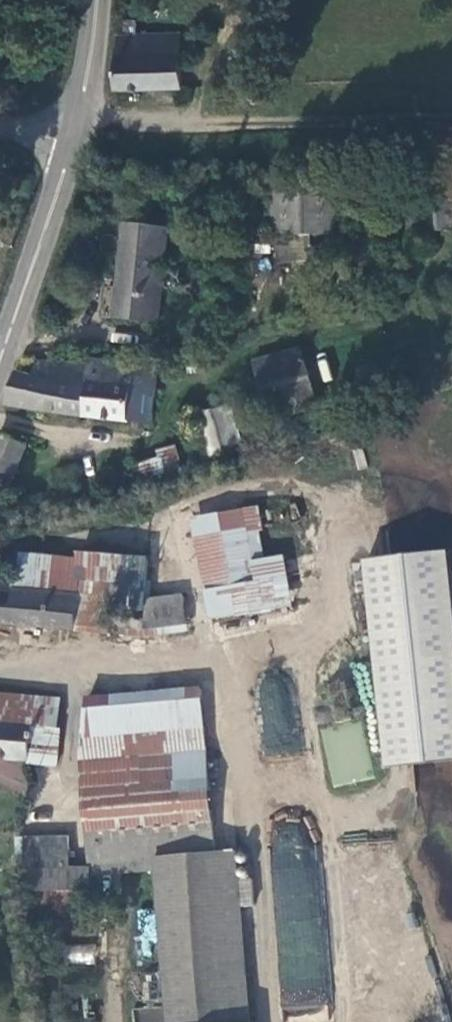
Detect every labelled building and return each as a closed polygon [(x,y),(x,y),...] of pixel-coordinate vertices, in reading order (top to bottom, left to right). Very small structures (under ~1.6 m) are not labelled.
[(116,36),(114,88),(182,86),(180,34),(116,36)] [(409,232),(451,231),(451,180),(408,182),(409,232)] [(273,187),(275,237),(335,234),(333,185),(273,187)] [(115,317),(159,322),(169,229),(125,224),(115,317)] [(302,348),(255,361),(271,419),(319,405),(302,348)] [(20,372),(9,404),(57,414),(153,424),(159,367),(90,360),(89,365),(39,362),(34,376),(20,372)] [(245,450),(232,405),(195,416),(208,460),(245,450)] [(0,435),(0,477),(13,482),(27,445),(0,435)] [(184,473),(175,447),(160,451),(162,458),(136,466),(142,487),(184,473)] [(115,467),(112,467),(109,467),(106,469),(104,472),(104,475),(104,478),(106,481),(108,483),(111,484),(114,484),(117,482),(119,480),(120,477),(121,474),(120,471),(118,469),(115,467)] [(5,501),(13,482),(0,477),(0,517),(61,506),(58,491),(5,501)] [(261,529),(257,508),(197,519),(216,618),(291,605),(282,557),(250,563),(245,533),(261,529)] [(451,759),(451,606),(447,549),(361,556),(378,764),(451,759)] [(80,556),(79,561),(17,555),(15,577),(14,590),(79,596),(76,629),(144,636),(143,630),(146,600),(149,560),(80,556)] [(76,629),(79,596),(14,590),(15,577),(0,575),(0,623),(76,629)] [(146,600),(143,630),(187,624),(183,595),(146,600)] [(90,876),(157,871),(156,859),(214,853),(201,689),(88,699),(81,763),(90,868),(90,876)] [(0,697),(0,723),(33,726),(30,760),(29,764),(57,766),(62,702),(0,697)] [(30,760),(33,726),(0,723),(0,758),(30,760)] [(24,787),(26,762),(0,760),(0,785),(24,787)] [(319,819),(271,821),(280,1021),(328,1021),(319,819)] [(90,876),(90,868),(71,869),(70,837),(25,839),(27,891),(91,890),(90,876)] [(170,1021),(250,1021),(240,908),(255,906),(252,879),(238,880),(235,852),(214,853),(156,859),(157,871),(170,1021)] [(91,910),(91,890),(27,891),(27,912),(91,910)] [(67,944),(66,963),(95,964),(96,945),(67,944)]
